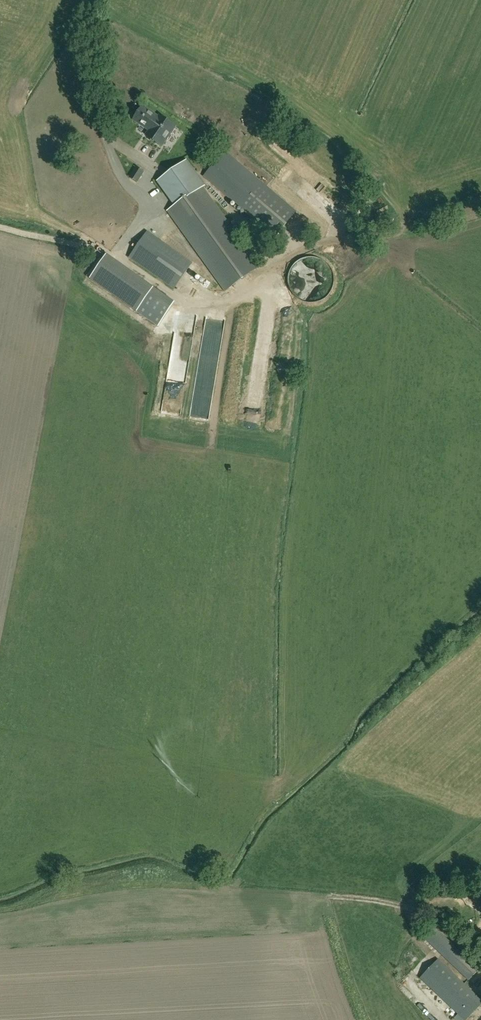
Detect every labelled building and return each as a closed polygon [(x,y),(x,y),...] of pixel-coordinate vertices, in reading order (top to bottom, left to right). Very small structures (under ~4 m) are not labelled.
[(149,130),(159,117),(143,106),(134,119),(149,130)] [(161,146),(175,126),(160,115),(159,117),(149,130),(146,135),(161,146)] [(275,237),(296,211),(225,151),(204,176),(275,237)] [(225,291),(260,266),(213,201),(203,186),(205,185),(187,160),(157,181),(175,205),(167,211),(178,226),(225,291)] [(138,182),(145,171),(137,166),(130,177),(138,182)] [(282,194),(293,200),(296,196),(284,189),(282,194)] [(322,213),(327,218),(340,203),(335,198),(322,213)] [(175,288),(192,263),(147,232),(130,257),(175,288)] [(175,302),(128,269),(109,256),(107,254),(90,279),(111,294),(158,326),(175,302)] [(455,899),(462,897),(458,886),(451,889),(454,897),(454,898),(455,899)] [(469,980),(479,969),(434,927),(424,938),(469,980)] [(480,1005),(480,1000),(438,959),(420,978),(464,1019),(467,1019),(480,1005)]
